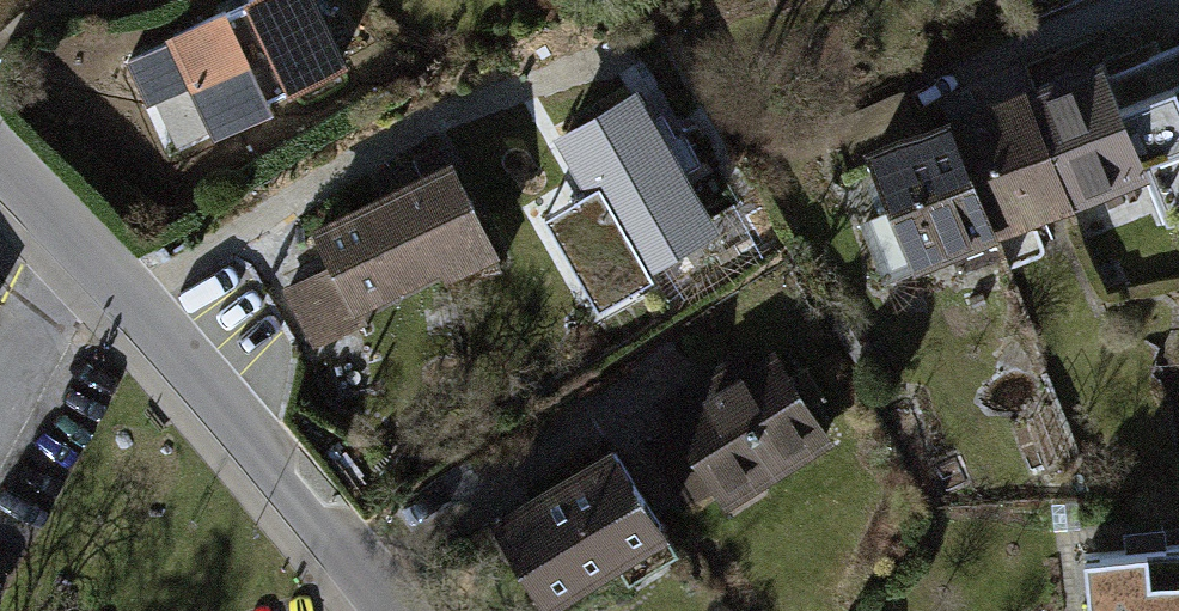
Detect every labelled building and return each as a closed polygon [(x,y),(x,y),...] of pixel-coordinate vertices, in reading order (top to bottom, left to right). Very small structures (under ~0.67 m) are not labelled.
[(141,10),(195,129),(329,68),(298,0),(164,0),(141,10)] [(627,61),(546,103),(621,247),(702,206),(627,61)] [(1091,72),(855,167),(904,287),(1140,192),(1108,113),(1091,72)] [(1108,113),(1140,192),(1150,229),(1178,225),(1178,84),(1108,113)] [(429,144),(290,215),(314,262),(278,280),(307,336),(482,246),(429,144)] [(765,331),(654,402),(720,505),(831,434),(765,331)] [(595,418),(464,499),(522,590),(652,508),(595,418)] [(1072,557),(1075,610),(1178,610),(1178,551),(1072,557)]
